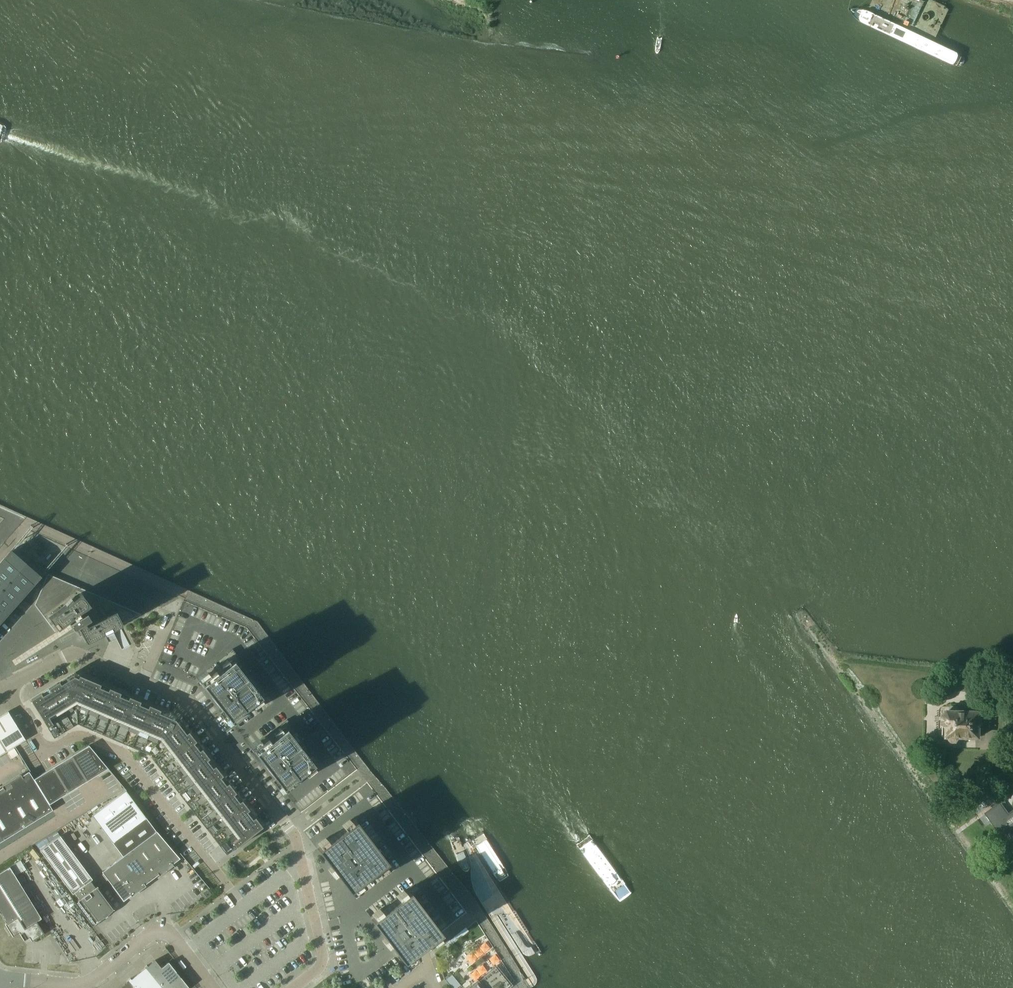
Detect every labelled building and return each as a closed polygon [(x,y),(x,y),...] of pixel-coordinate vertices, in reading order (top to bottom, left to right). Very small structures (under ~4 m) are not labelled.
[(40,577),(10,551),(0,562),(0,623),(40,577)] [(141,614),(47,574),(34,605),(54,632),(72,618),(74,620),(68,623),(72,629),(77,626),(79,628),(78,628),(85,642),(141,614)] [(195,677),(231,723),(267,695),(232,649),(195,677)] [(232,842),(236,847),(262,826),(255,817),(252,819),(247,811),(249,810),(241,800),(239,802),(233,794),(236,793),(228,783),(226,785),(220,777),(222,775),(215,765),(212,767),(207,760),(209,758),(202,748),(199,750),(194,743),(196,741),(188,731),(186,733),(175,719),(159,712),(160,710),(149,705),(148,708),(139,704),(140,701),(129,696),(128,699),(119,695),(121,693),(109,688),(108,690),(99,687),(101,684),(79,675),(78,678),(74,676),(61,684),(59,681),(49,688),(50,690),(42,695),(41,693),(30,699),(48,727),(53,724),(49,717),(76,700),(162,737),(239,837),(232,842)] [(53,724),(48,727),(54,738),(77,723),(149,754),(226,854),(236,847),(232,842),(239,837),(162,737),(76,700),(49,717),(53,724)] [(947,737),(948,737),(950,742),(956,742),(959,737),(978,737),(979,718),(979,712),(960,712),(957,707),(951,707),(949,712),(947,712),(943,716),(943,722),(947,727),(947,737)] [(25,740),(7,712),(0,716),(0,755),(25,740)] [(322,765),(286,719),(250,747),(250,748),(285,793),(286,793),(322,765)] [(34,778),(49,804),(68,792),(87,781),(108,768),(89,744),(71,755),(53,767),(34,778)] [(52,810),(29,772),(0,789),(0,842),(52,810)] [(92,816),(122,856),(156,831),(125,790),(92,816)] [(1006,812),(1000,804),(988,812),(986,814),(992,822),(1002,836),(1010,830),(1012,833),(1012,812),(1006,816),(1004,814),(1006,812)] [(354,820),(317,849),(349,891),(386,862),(354,820)] [(123,901),(173,864),(179,858),(158,830),(156,831),(122,856),(101,872),(123,901)] [(90,881),(92,879),(59,836),(40,850),(72,894),(74,893),(79,899),(77,901),(95,924),(102,918),(101,917),(113,908),(109,902),(97,886),(95,888),(90,881)] [(15,876),(24,871),(26,869),(20,860),(0,873),(0,914),(6,924),(5,924),(13,936),(19,932),(24,940),(29,937),(31,941),(44,933),(36,922),(41,918),(15,876)] [(211,894),(207,889),(202,893),(206,898),(211,894)] [(408,891),(371,920),(403,962),(440,933),(408,891)] [(514,932),(509,934),(521,952),(523,954),(525,956),(527,956),(530,956),(532,955),(534,954),(530,946),(529,947),(527,946),(525,945),(523,943),(514,932)] [(188,987),(168,962),(161,968),(155,960),(147,966),(146,965),(144,967),(145,968),(131,979),(130,978),(126,981),(127,982),(120,987),(187,987),(188,987)] [(495,967),(470,987),(506,987),(510,985),(495,967)]
